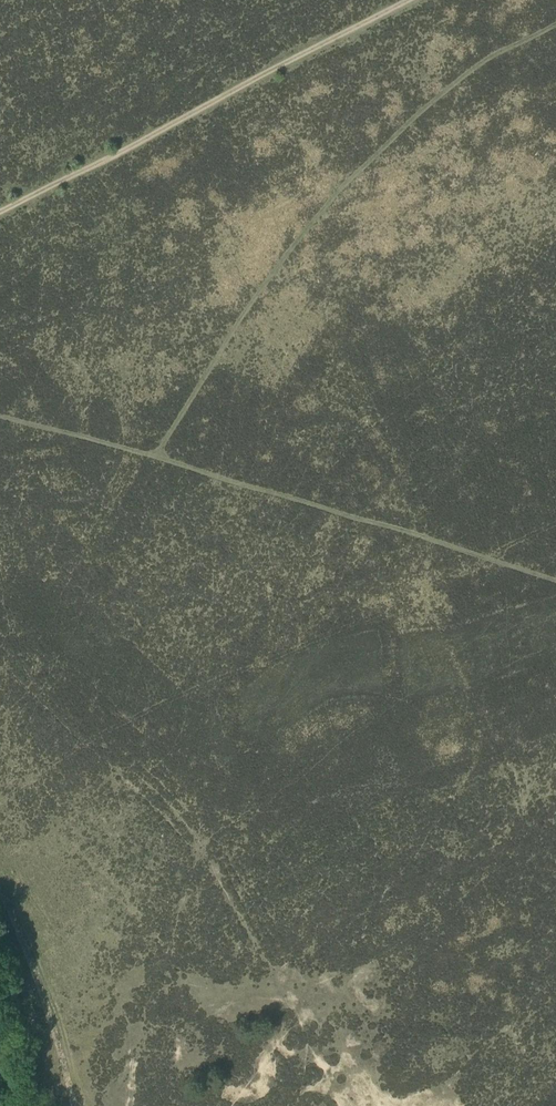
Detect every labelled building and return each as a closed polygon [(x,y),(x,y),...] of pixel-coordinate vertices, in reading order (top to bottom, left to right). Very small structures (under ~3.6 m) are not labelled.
[(252,1005),(262,1003),(261,995),(250,997),(252,1005)] [(317,1054),(312,1060),(323,1071),(328,1065),(317,1054)]
